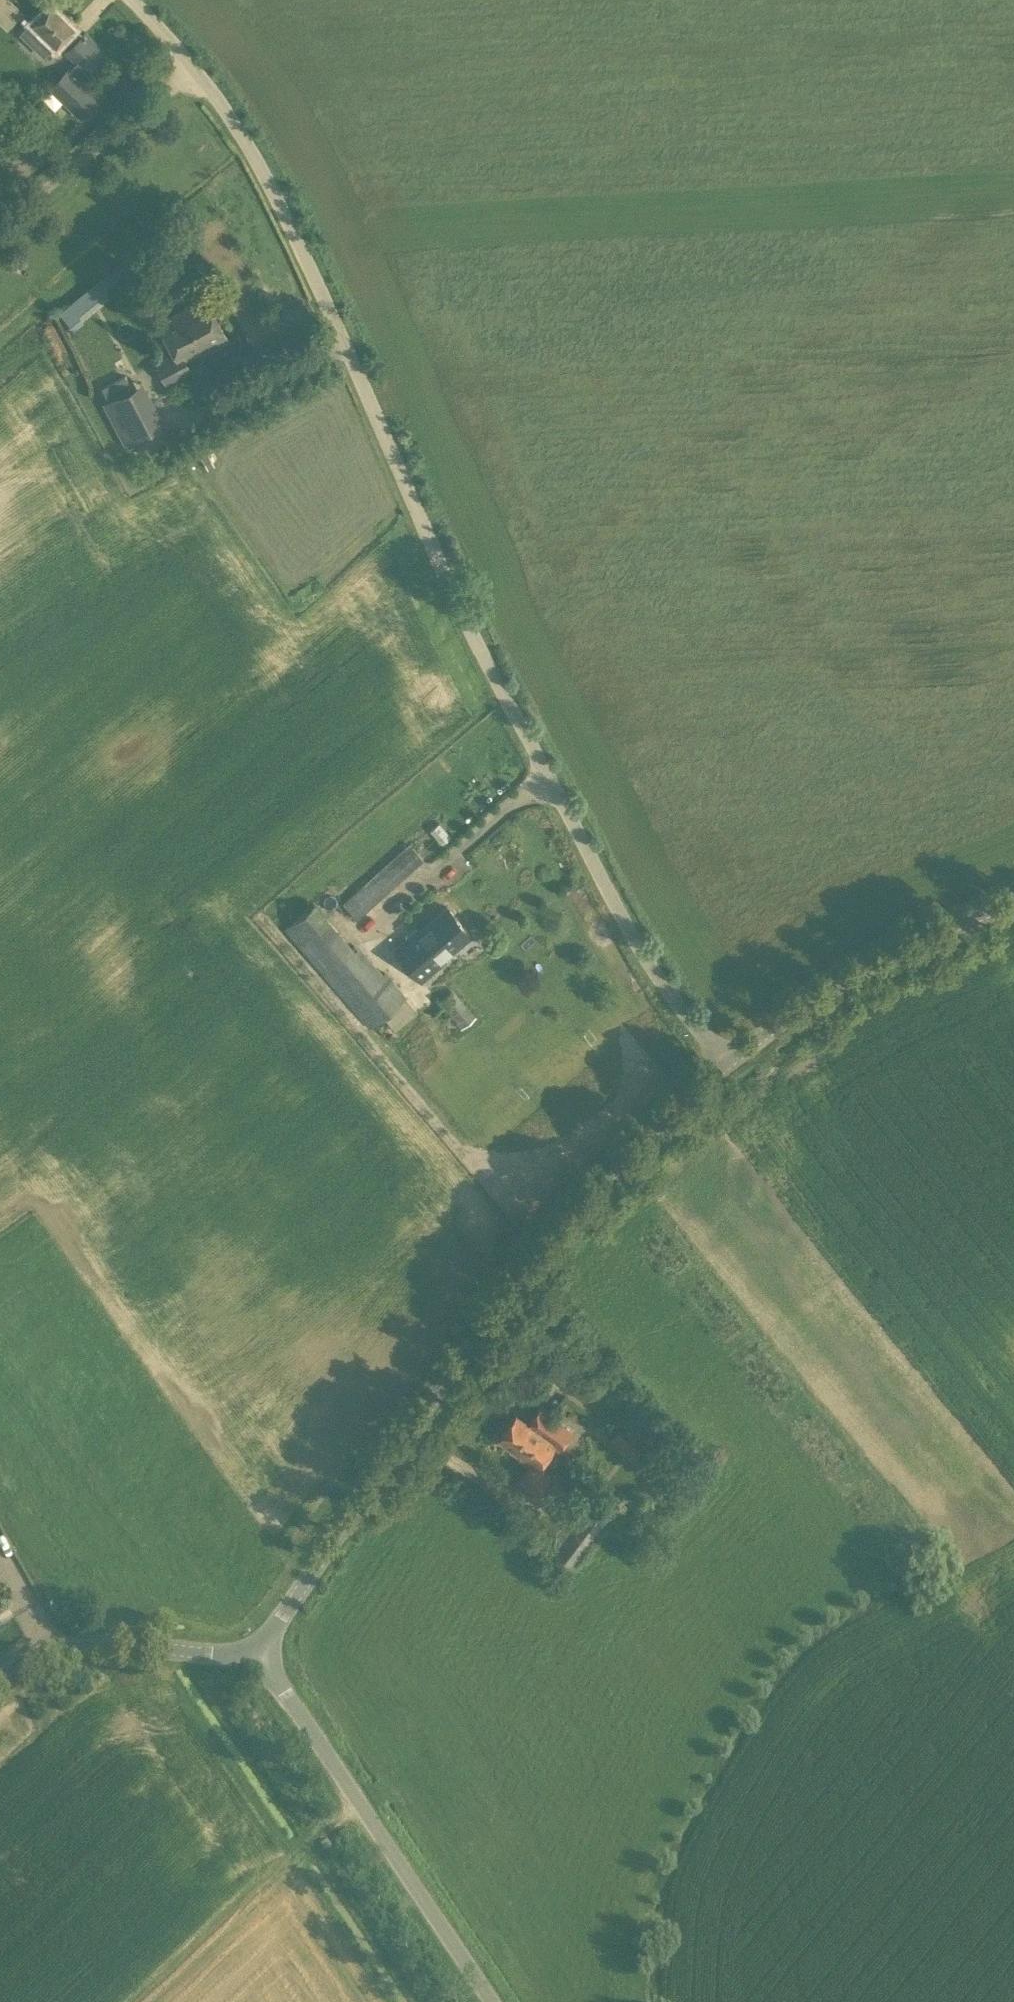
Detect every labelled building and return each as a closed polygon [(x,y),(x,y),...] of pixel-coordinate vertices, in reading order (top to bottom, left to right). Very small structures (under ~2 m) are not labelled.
[(9,0),(0,0),(0,9),(9,0)] [(48,55),(66,37),(75,47),(69,53),(79,63),(57,85),(77,106),(74,109),(82,118),(100,100),(82,82),(109,55),(85,31),(82,34),(74,25),(72,23),(51,2),(33,20),(23,30),(48,55)] [(206,298),(158,323),(160,327),(174,352),(155,362),(167,385),(192,372),(187,361),(228,339),(206,298)] [(124,370),(95,386),(116,423),(145,408),(124,370)] [(342,903),(357,918),(423,859),(409,843),(342,903)] [(378,976),(315,903),(284,929),(369,1029),(407,997),(386,971),(378,976)] [(443,959),(472,935),(447,905),(419,929),(418,928),(414,931),(394,948),(422,980),(445,960),(443,959)] [(453,988),(438,1001),(461,1028),(476,1016),(453,988)] [(521,1433),(548,1452),(553,1445),(559,1449),(573,1430),(540,1406),(527,1423),(516,1415),(498,1439),(510,1448),(521,1433)] [(550,1477),(537,1467),(548,1452),(521,1433),(510,1448),(522,1457),(521,1459),(529,1465),(518,1480),(538,1494),(550,1477)] [(571,1529),(560,1521),(558,1524),(541,1511),(532,1522),(529,1526),(546,1538),(542,1544),(572,1566),(606,1520),(620,1501),(603,1489),(590,1507),(588,1506),(571,1529)]
